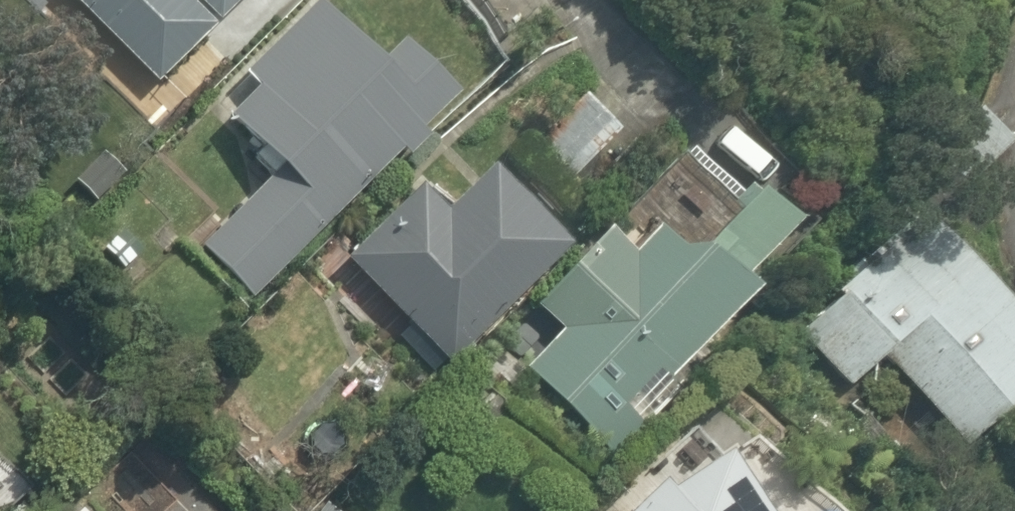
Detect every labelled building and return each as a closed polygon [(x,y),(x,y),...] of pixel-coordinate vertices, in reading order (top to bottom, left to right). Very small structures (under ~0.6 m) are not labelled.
[(155,95),(248,0),(57,0),(155,95)] [(247,299),(441,107),(383,48),(367,64),(315,12),(235,91),(251,107),(229,130),(270,171),(194,246),(247,299)] [(622,134),(586,100),(534,155),(570,188),(622,134)] [(1009,136),(973,101),(921,156),(957,191),(1009,136)] [(454,365),(557,255),(467,170),(431,209),(411,190),(344,261),(454,365)] [(608,452),(752,295),(741,285),(792,230),(750,192),(699,248),(660,213),(620,257),(602,240),(534,314),(551,329),(516,367),(608,452)] [(785,331),(869,426),(909,391),(961,450),(1014,402),(1014,342),(909,222),(785,331)] [(716,457),(640,510),(755,510),(716,457)] [(0,500),(0,510),(12,510),(0,500)]
